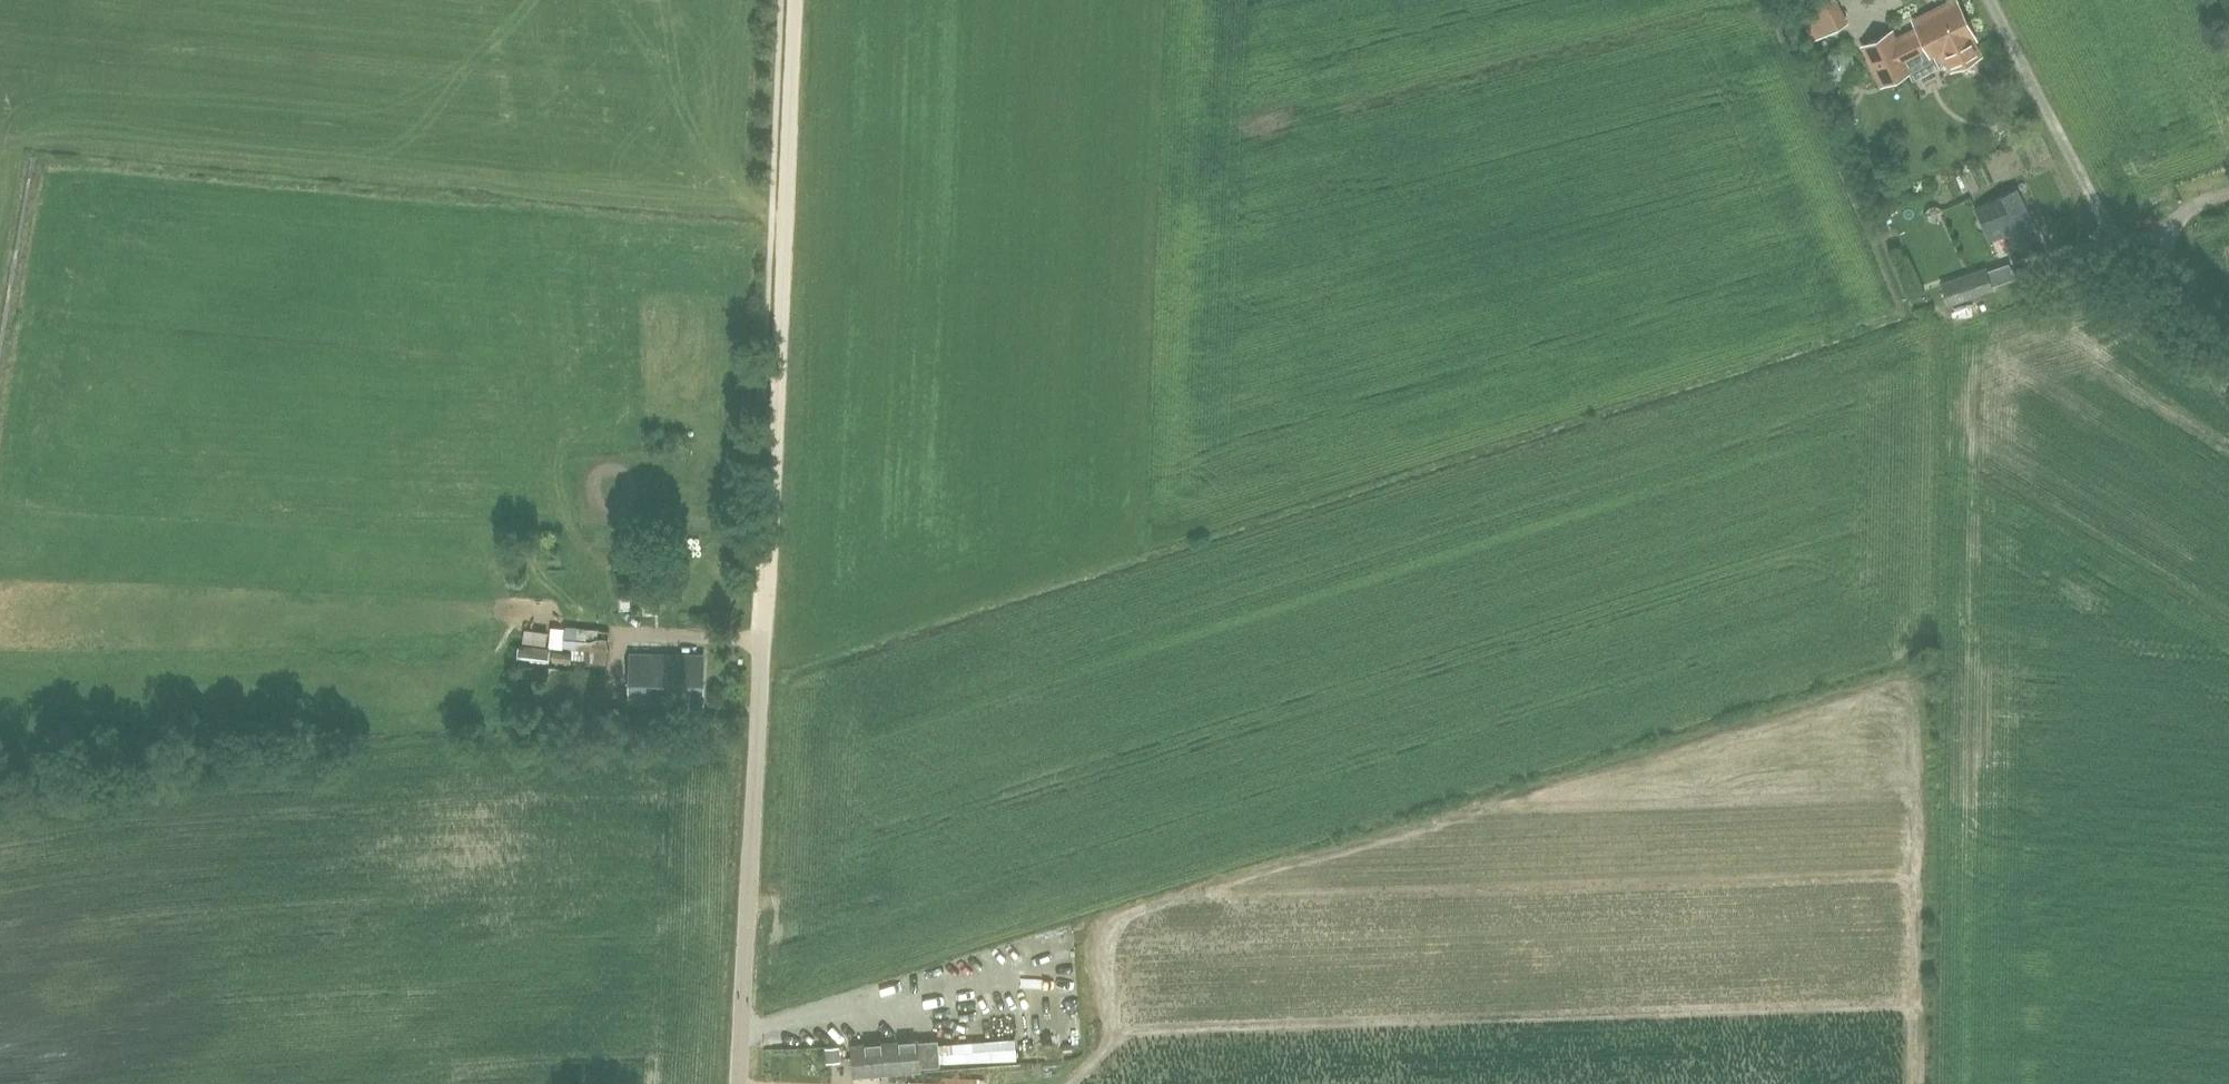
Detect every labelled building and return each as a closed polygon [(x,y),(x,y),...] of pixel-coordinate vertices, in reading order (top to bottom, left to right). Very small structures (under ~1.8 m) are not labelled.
[(1814,37),(1847,21),(1837,0),(1830,0),(1802,14),(1814,37)] [(1975,38),(1956,0),(1955,0),(1915,20),(1918,29),(1896,40),(1892,32),(1864,46),(1883,83),(1910,70),(1906,62),(1930,50),(1934,58),(1943,53),(1952,71),(1983,56),(1975,38)] [(1836,78),(1860,74),(1857,50),(1832,54),(1836,78)] [(1971,175),(1976,193),(1998,187),(1993,169),(1971,175)] [(2012,250),(2039,237),(2016,189),(1976,209),(1991,240),(2005,234),(2012,250)] [(2015,264),(1995,270),(1999,285),(2019,279),(2015,264)] [(1949,305),(1994,289),(1987,268),(1941,284),(1949,305)] [(642,613),(662,612),(661,581),(641,582),(642,613)] [(607,653),(609,631),(565,626),(562,647),(607,653)] [(552,646),(554,633),(531,629),(529,642),(552,646)] [(570,649),(520,646),(519,657),(569,660),(570,649)] [(702,704),(702,657),(630,656),(630,704),(702,704)] [(919,1044),(918,1040),(910,1041),(851,1045),(854,1076),(921,1071),(920,1065),(940,1063),(938,1043),(919,1044)] [(852,1059),(838,1060),(839,1079),(853,1078),(852,1059)] [(977,1082),(961,1082),(961,1076),(941,1075),(941,1081),(910,1080),(909,1083),(977,1083),(977,1082)]
